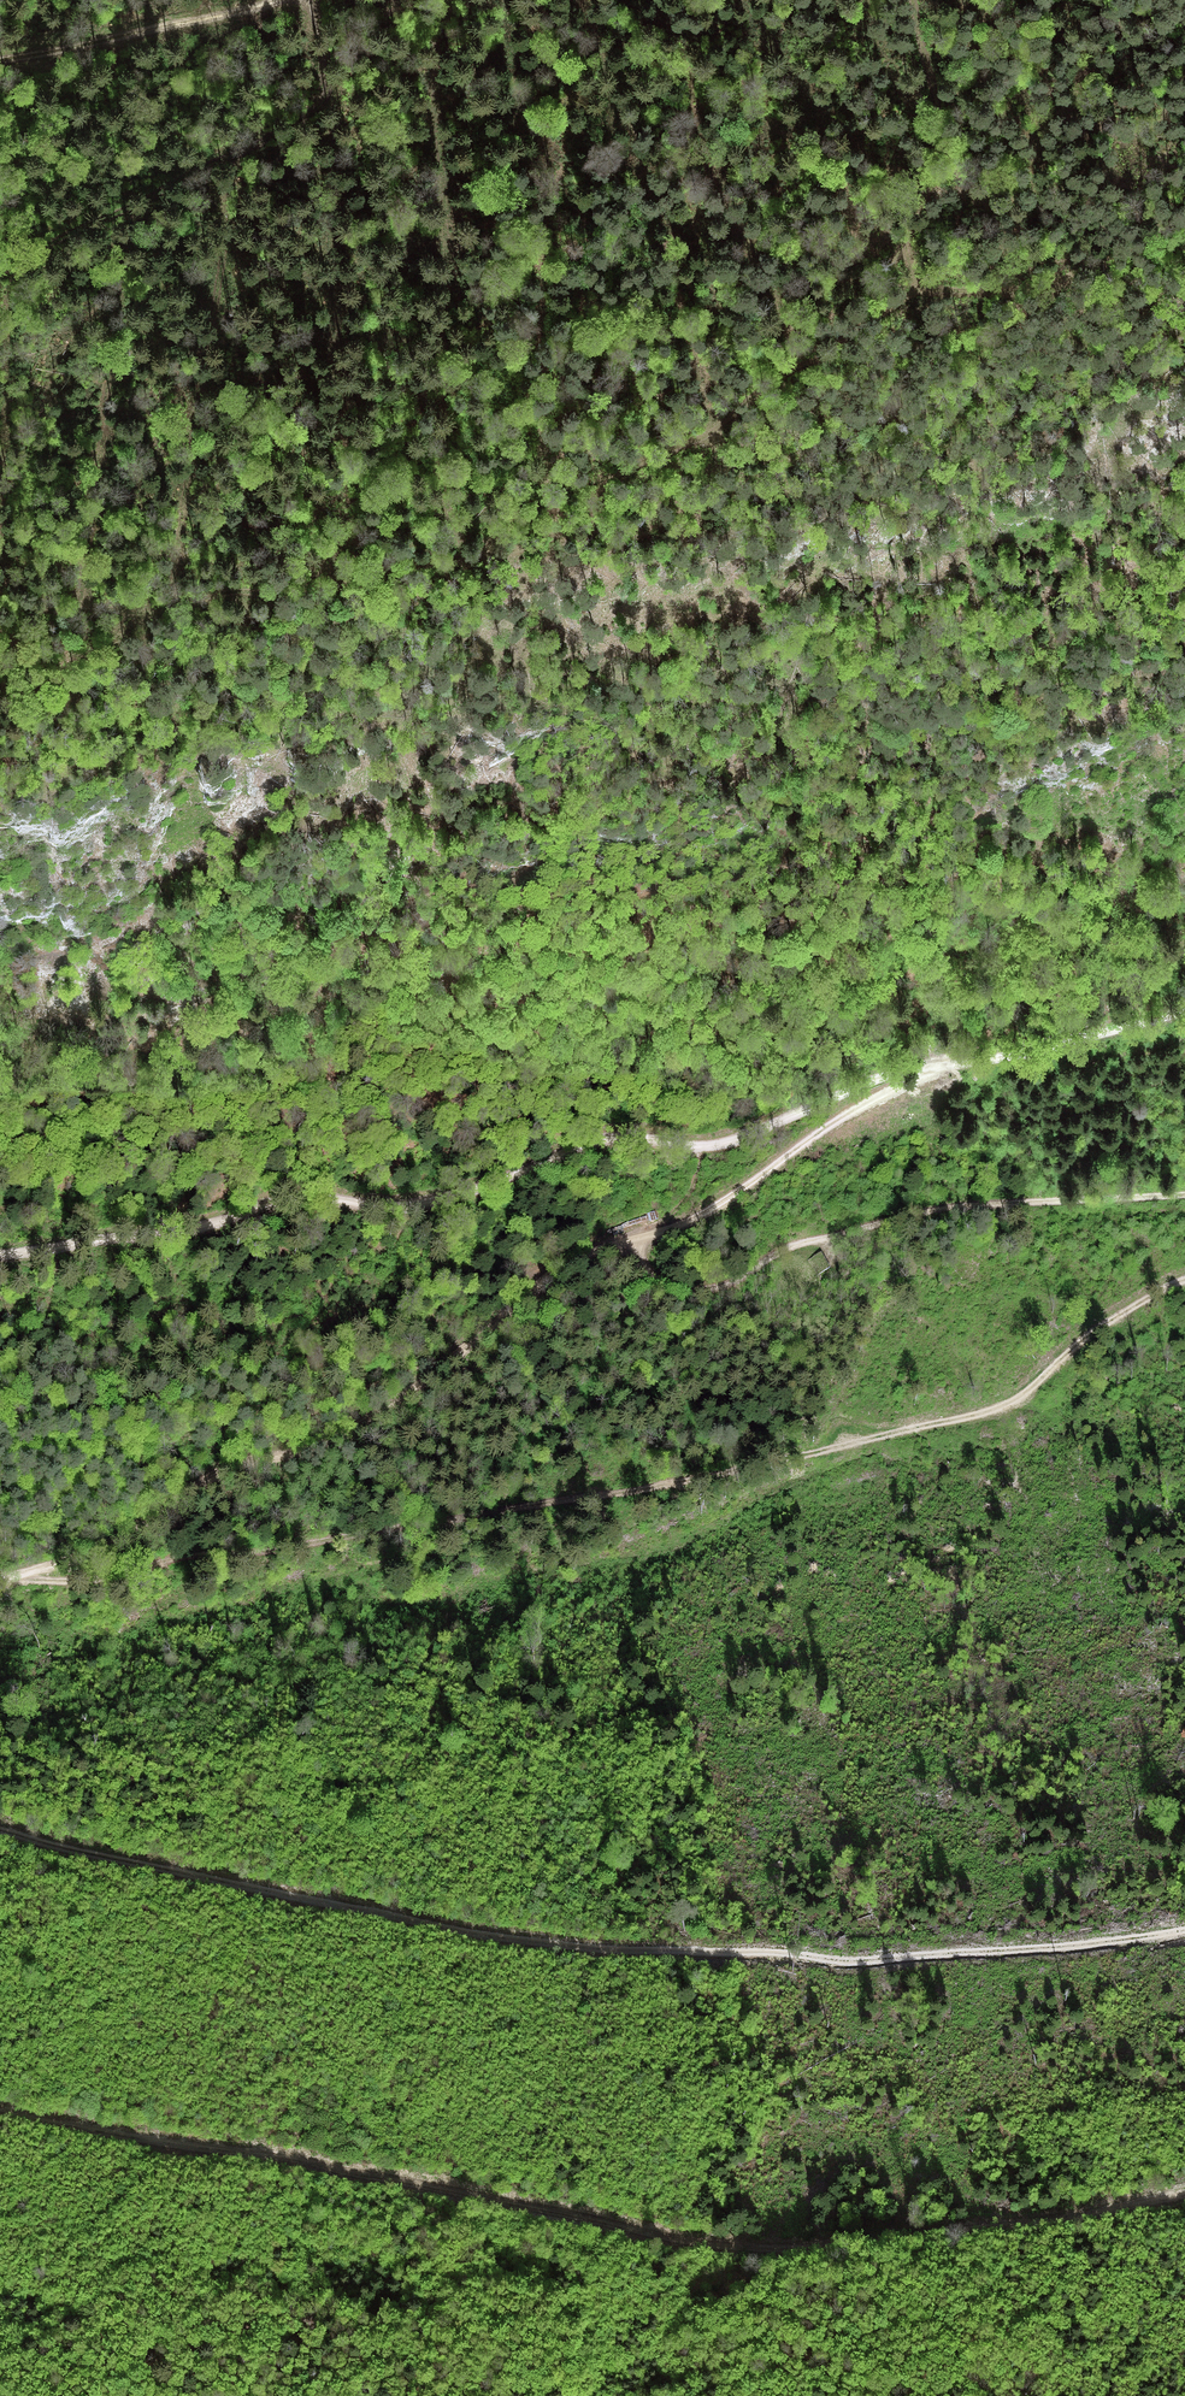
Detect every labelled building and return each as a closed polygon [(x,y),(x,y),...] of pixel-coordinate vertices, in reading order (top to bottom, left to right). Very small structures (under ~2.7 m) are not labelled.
[(814,1272),(815,1276),(816,1277),(827,1271),(818,1255),(807,1262),(810,1265),(812,1268),(814,1272)]
